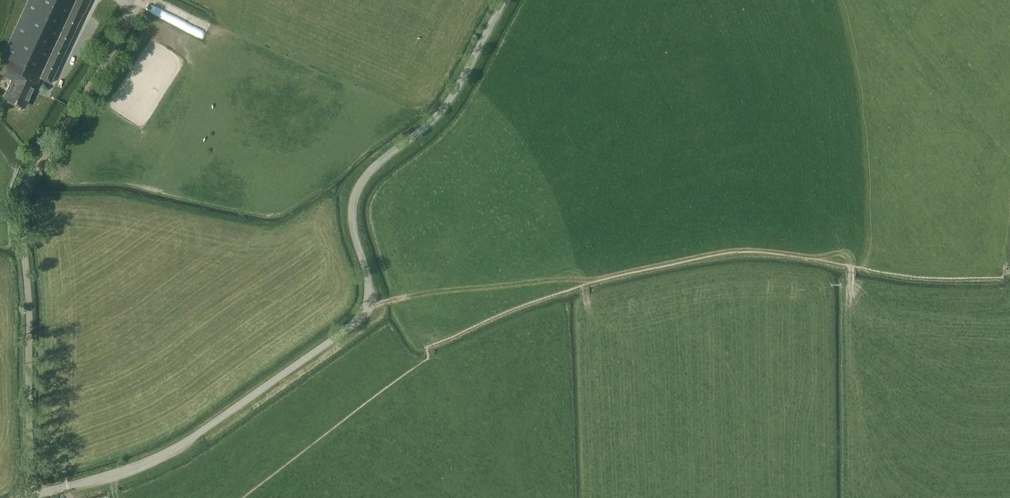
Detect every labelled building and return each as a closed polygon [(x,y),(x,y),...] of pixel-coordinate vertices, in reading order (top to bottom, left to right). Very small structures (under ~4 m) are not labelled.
[(52,82),(90,0),(28,0),(3,54),(6,56),(0,70),(0,72),(12,78),(7,89),(8,89),(5,97),(7,98),(6,100),(20,106),(21,105),(24,106),(32,87),(35,88),(40,77),(52,82)]
